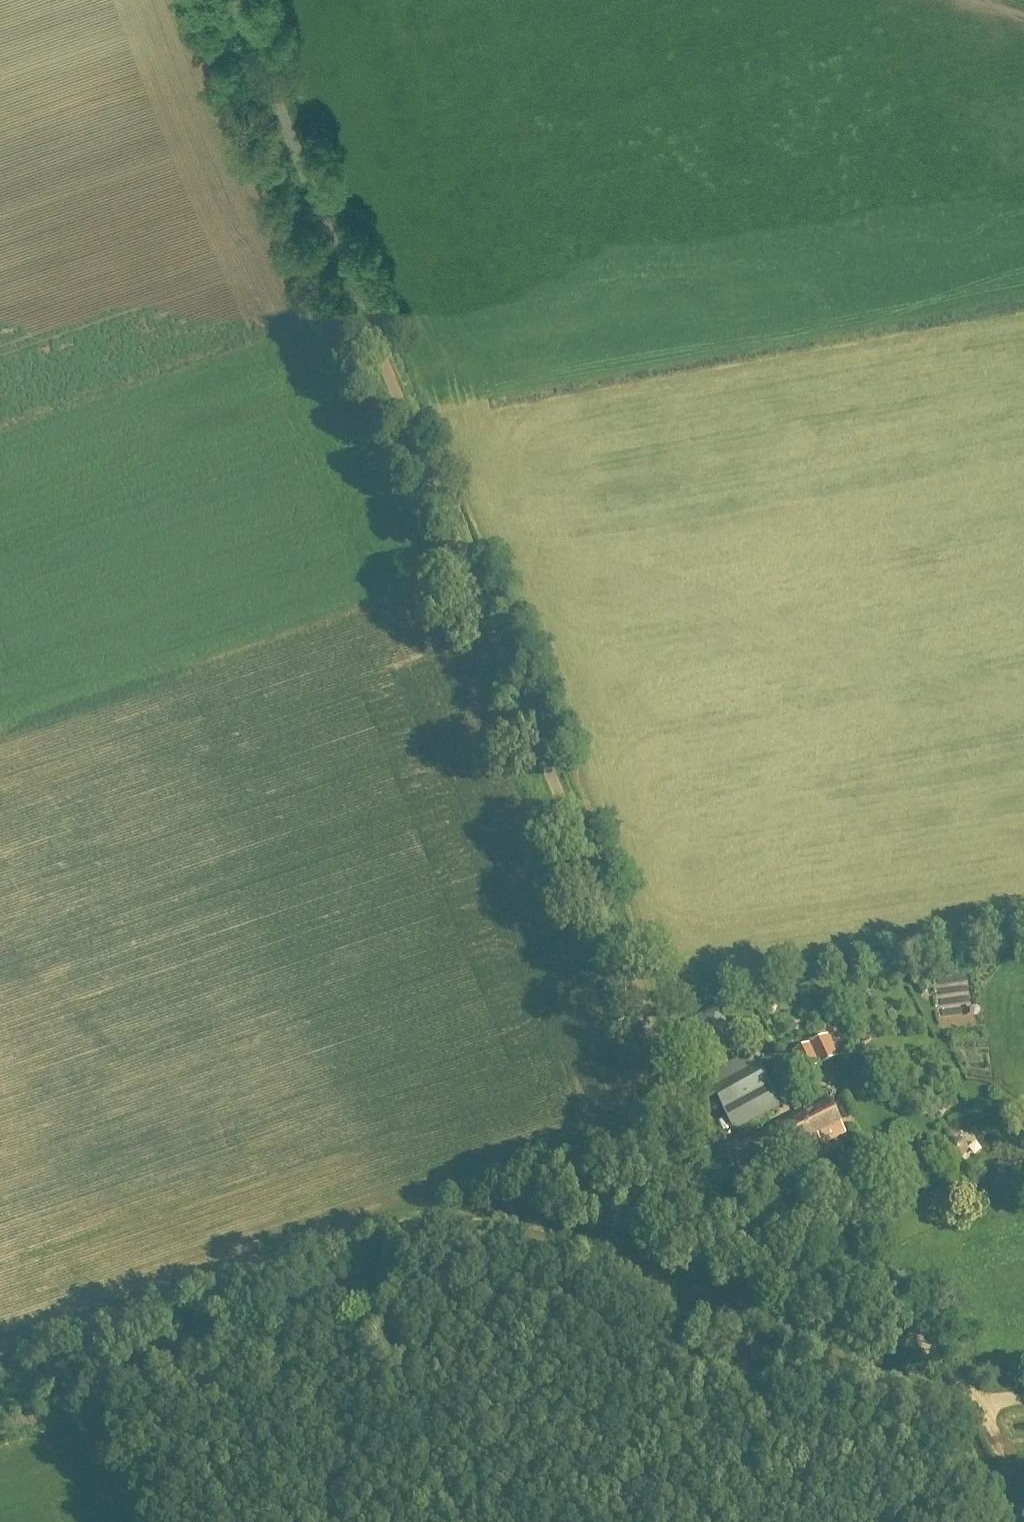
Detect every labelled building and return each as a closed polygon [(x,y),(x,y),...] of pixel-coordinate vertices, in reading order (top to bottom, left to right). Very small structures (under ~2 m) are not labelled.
[(671,1034),(691,1071),(699,1067),(705,1079),(727,1068),(721,1056),(736,1048),(717,1011),(671,1034)] [(801,1076),(837,1059),(826,1037),(792,1055),(801,1076)] [(778,1107),(757,1068),(711,1092),(732,1132),(778,1107)] [(822,1146),(846,1134),(828,1098),(777,1124),(792,1154),(819,1141),(822,1146)]
